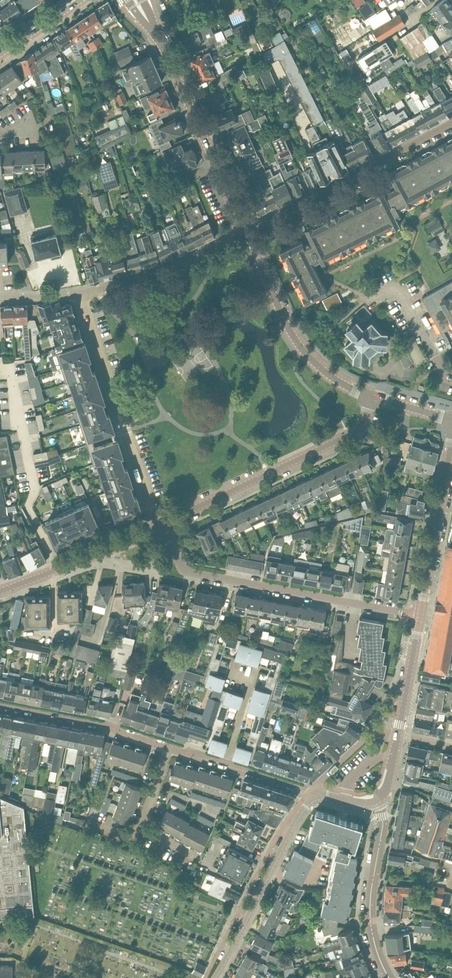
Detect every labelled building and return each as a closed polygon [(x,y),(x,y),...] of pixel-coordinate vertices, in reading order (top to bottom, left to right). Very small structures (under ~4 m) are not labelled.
[(15,0),(0,0),(0,10),(7,21),(15,16),(22,10),(15,0)] [(22,10),(23,12),(41,0),(15,0),(22,10)] [(164,1),(164,0),(158,0),(162,9),(166,8),(164,1)] [(364,0),(351,0),(356,8),(366,2),(364,0)] [(405,9),(408,14),(413,11),(427,4),(432,0),(421,0),(414,5),(412,3),(405,9)] [(436,15),(441,22),(440,23),(451,16),(451,8),(447,0),(442,0),(432,8),(436,15)] [(118,20),(115,14),(108,1),(95,9),(103,24),(105,27),(118,20)] [(369,1),(359,7),(365,16),(371,13),(368,8),(372,6),(369,1)] [(368,19),(372,26),(373,28),(391,17),(386,8),(377,13),(368,19)] [(90,32),(103,24),(95,9),(82,18),(90,32)] [(379,40),(405,23),(399,13),(392,18),(391,17),(373,28),(374,29),(373,30),(379,40)] [(440,23),(444,29),(447,28),(451,33),(451,34),(451,16),(440,23)] [(82,18),(67,28),(75,41),(77,43),(79,48),(87,43),(82,36),(89,32),(90,33),(90,32),(82,18)] [(185,24),(188,28),(190,33),(191,36),(195,45),(194,42),(200,40),(191,18),(185,21),(186,23),(185,24)] [(423,21),(417,24),(418,25),(423,34),(429,30),(426,25),(423,21)] [(431,22),(426,25),(429,30),(434,27),(431,22)] [(67,28),(54,37),(62,50),(69,45),(77,57),(82,54),(77,43),(75,41),(67,28)] [(205,31),(202,33),(208,46),(217,41),(214,32),(212,28),(205,31)] [(423,34),(419,36),(428,51),(434,48),(439,45),(429,30),(423,34)] [(405,34),(400,37),(400,38),(405,46),(413,58),(421,54),(422,55),(427,52),(428,51),(419,36),(410,42),(405,34)] [(94,39),(97,48),(104,43),(99,36),(94,39)] [(185,50),(194,46),(195,45),(191,36),(190,37),(181,41),(185,50)] [(54,68),(57,75),(64,71),(55,54),(61,50),(53,38),(42,45),(49,59),(50,58),(55,67),(54,68)] [(334,42),(338,52),(348,47),(344,38),(334,42)] [(442,43),(446,50),(451,47),(451,38),(445,41),(442,43)] [(94,39),(88,43),(93,51),(97,48),(94,39)] [(284,39),(263,53),(268,64),(279,58),(291,52),(284,39)] [(215,61),(210,50),(222,45),(220,40),(217,41),(208,46),(197,51),(197,49),(188,53),(193,64),(191,64),(194,70),(215,61)] [(373,48),(372,49),(384,68),(388,73),(394,70),(405,63),(407,62),(405,58),(403,60),(402,57),(392,62),(388,56),(394,52),(386,40),(372,48),(373,48)] [(42,45),(33,50),(38,65),(40,73),(50,70),(54,77),(57,75),(54,68),(55,67),(50,58),(49,59),(42,45)] [(135,58),(129,46),(115,53),(120,65),(135,58)] [(372,49),(364,54),(357,58),(365,70),(370,67),(375,74),(384,68),(372,49)] [(21,58),(22,59),(25,72),(33,70),(37,85),(43,84),(38,65),(33,50),(21,58)] [(341,57),(343,61),(353,56),(350,51),(341,57)] [(413,58),(419,68),(432,60),(427,52),(422,55),(421,54),(413,58)] [(162,80),(151,55),(121,68),(128,84),(132,82),(137,92),(162,80)] [(22,59),(12,65),(23,80),(27,78),(25,72),(22,59)] [(215,61),(194,70),(197,77),(198,76),(201,82),(210,77),(211,78),(213,78),(216,84),(221,80),(224,78),(238,69),(235,65),(222,73),(218,75),(216,69),(213,62),(215,62),(215,61)] [(3,71),(13,87),(23,80),(12,65),(12,64),(3,71)] [(297,65),(285,71),(288,77),(300,71),(297,65)] [(269,69),(259,73),(268,92),(278,87),(269,69)] [(13,87),(3,71),(0,73),(0,86),(5,93),(13,87)] [(300,71),(288,77),(292,84),(304,78),(300,71)] [(368,84),(361,72),(353,77),(360,89),(368,84)] [(379,78),(368,84),(373,92),(383,86),(379,78)] [(217,88),(207,93),(209,97),(207,98),(208,99),(207,100),(209,105),(210,105),(211,106),(212,106),(214,111),(224,107),(225,106),(223,101),(227,100),(224,94),(227,93),(224,86),(221,80),(216,84),(217,88)] [(360,89),(364,98),(368,103),(376,98),(373,92),(368,84),(360,89)] [(425,97),(430,104),(440,121),(449,116),(440,101),(436,103),(430,93),(429,93),(424,84),(419,87),(425,95),(424,96),(425,97)] [(433,89),(440,101),(449,116),(451,114),(451,95),(447,98),(439,85),(433,89)] [(149,94),(140,98),(142,103),(145,109),(153,106),(171,98),(169,92),(168,92),(166,89),(165,86),(158,89),(158,90),(149,94)] [(309,89),(297,95),(301,101),(312,95),(309,89)] [(430,104),(425,97),(421,100),(419,97),(419,96),(415,89),(409,93),(412,96),(411,96),(421,111),(431,126),(440,121),(430,104)] [(128,101),(123,91),(116,94),(120,105),(128,101)] [(421,111),(411,96),(407,100),(416,114),(412,116),(421,131),(431,126),(421,111)] [(155,111),(147,114),(150,120),(159,116),(160,116),(168,112),(167,110),(174,107),(172,103),(174,103),(171,98),(153,106),(155,111)] [(318,106),(306,112),(313,125),(324,119),(318,106)] [(250,121),(255,119),(250,109),(235,116),(231,108),(216,115),(217,116),(215,117),(217,123),(219,122),(222,127),(227,125),(229,131),(243,124),(245,124),(245,123),(250,121)] [(364,112),(363,112),(370,124),(372,126),(366,129),(371,137),(378,153),(392,146),(383,131),(370,108),(364,112)] [(386,114),(388,118),(392,124),(393,126),(394,125),(403,140),(421,131),(412,116),(398,123),(396,120),(396,119),(391,111),(386,114)] [(149,124),(153,134),(157,144),(159,143),(159,145),(169,140),(168,138),(175,135),(184,131),(182,127),(184,127),(182,121),(180,122),(180,121),(177,122),(175,118),(174,118),(174,119),(164,124),(160,116),(159,116),(150,120),(151,123),(149,124)] [(325,120),(334,139),(349,168),(361,162),(353,148),(352,147),(351,144),(345,147),(344,145),(343,145),(341,141),(342,140),(339,136),(343,133),(339,126),(334,126),(330,118),(325,120)] [(386,130),(394,145),(403,140),(394,125),(393,126),(392,124),(388,118),(382,121),(386,130)] [(245,123),(245,124),(248,130),(253,129),(250,121),(245,123)] [(94,136),(100,150),(113,144),(132,136),(126,122),(94,136)] [(227,132),(229,138),(224,140),(229,152),(252,143),(243,124),(229,131),(227,132)] [(313,125),(305,129),(315,148),(313,150),(307,153),(308,156),(321,183),(328,179),(332,176),(337,174),(349,168),(334,139),(329,141),(327,136),(320,139),(320,138),(313,125)] [(277,136),(273,138),(279,151),(275,153),(278,160),(277,160),(279,164),(283,162),(294,157),(291,151),(283,133),(277,136)] [(351,144),(352,147),(353,148),(361,162),(374,155),(366,141),(365,141),(363,138),(351,144)] [(169,140),(159,145),(161,150),(171,146),(169,140)] [(447,143),(446,141),(431,149),(432,151),(422,157),(421,155),(406,163),(407,165),(396,171),(395,169),(388,173),(396,187),(385,193),(389,202),(391,205),(389,206),(390,209),(396,206),(398,209),(405,205),(406,207),(451,182),(451,141),(447,143)] [(180,164),(177,165),(180,172),(198,164),(195,159),(197,158),(196,157),(197,155),(195,152),(194,152),(192,146),(184,150),(181,143),(173,147),(173,146),(169,147),(170,148),(162,151),(166,160),(174,156),(176,155),(180,164)] [(252,143),(229,152),(235,165),(244,161),(257,155),(253,146),(252,143)] [(45,149),(33,150),(34,169),(46,168),(45,149)] [(22,150),(11,151),(13,174),(14,174),(14,170),(23,170),(22,150)] [(33,150),(22,150),(23,170),(34,169),(33,150)] [(4,174),(4,175),(13,174),(11,151),(1,152),(1,153),(2,171),(2,174),(4,174)] [(63,153),(51,157),(55,173),(62,171),(61,170),(67,168),(63,153)] [(259,156),(253,159),(256,165),(262,162),(259,156)] [(308,156),(299,160),(303,170),(300,171),(308,189),(321,183),(308,156)] [(111,160),(97,165),(103,182),(116,178),(111,160)] [(283,162),(279,164),(294,196),(305,191),(297,174),(292,176),(289,169),(287,170),(283,162)] [(242,179),(250,175),(245,163),(236,167),(242,179)] [(270,168),(265,170),(272,185),(280,203),(280,204),(292,198),(292,197),(285,182),(280,171),(273,174),(270,168)] [(261,188),(257,190),(258,192),(259,195),(261,194),(268,210),(274,207),(280,203),(272,185),(270,186),(262,190),(261,188)] [(21,186),(4,191),(11,216),(28,211),(21,186)] [(400,224),(397,217),(401,215),(398,209),(396,206),(390,209),(389,206),(391,205),(389,202),(385,193),(383,189),(375,193),(376,195),(365,200),(364,198),(349,206),(350,208),(339,213),(339,211),(323,219),(324,221),(309,228),(308,229),(307,230),(307,231),(307,232),(309,237),(320,259),(322,262),(330,259),(329,257),(340,252),(341,253),(356,246),(355,244),(365,239),(366,241),(382,233),(381,231),(391,226),(392,228),(400,224)] [(258,192),(249,197),(257,216),(268,210),(261,194),(259,195),(258,192)] [(98,194),(92,196),(96,210),(97,213),(103,212),(102,208),(98,194)] [(127,197),(122,199),(125,208),(133,205),(132,201),(130,196),(127,197)] [(138,199),(132,201),(133,205),(136,213),(141,212),(140,209),(141,208),(138,199)] [(199,225),(200,225),(192,207),(192,205),(186,207),(191,220),(188,221),(185,214),(188,222),(191,230),(197,245),(206,241),(199,225)] [(197,205),(192,207),(200,225),(199,225),(206,241),(215,236),(209,221),(205,222),(198,205),(197,205)] [(1,220),(2,224),(10,222),(6,209),(0,210),(0,220),(1,220)] [(67,214),(73,236),(79,235),(86,233),(83,221),(77,223),(75,212),(67,214)] [(185,214),(179,216),(185,232),(181,234),(188,249),(197,245),(191,230),(188,222),(185,214)] [(439,219),(426,226),(429,232),(433,229),(441,224),(442,224),(439,219)] [(173,222),(166,226),(171,239),(177,255),(188,249),(181,234),(175,221),(173,222)] [(159,229),(151,232),(156,247),(157,246),(162,262),(175,255),(177,255),(171,239),(169,240),(165,227),(159,229)] [(30,235),(32,241),(36,257),(50,253),(51,259),(62,256),(57,233),(48,236),(46,231),(30,235)] [(143,268),(151,265),(147,251),(142,237),(142,236),(137,238),(142,253),(139,254),(132,231),(132,232),(135,242),(138,254),(143,268)] [(132,232),(120,235),(124,249),(126,248),(128,254),(131,253),(131,257),(126,258),(130,272),(143,268),(138,254),(135,242),(132,232)] [(151,233),(142,236),(142,237),(147,251),(151,265),(160,262),(157,253),(155,247),(151,233)] [(320,259),(309,237),(302,240),(280,250),(306,302),(327,292),(324,284),(323,284),(313,263),(320,259)] [(1,262),(2,263),(8,263),(7,242),(5,242),(0,242),(0,262),(1,262)] [(115,242),(106,245),(112,263),(116,276),(128,272),(125,263),(124,259),(123,259),(120,249),(117,250),(115,242)] [(90,283),(100,281),(96,267),(90,248),(84,250),(89,266),(86,267),(90,283)] [(17,252),(23,267),(30,265),(23,249),(17,252)] [(98,254),(93,255),(96,267),(100,281),(116,276),(112,263),(110,263),(106,251),(98,254)] [(422,298),(441,332),(451,326),(451,281),(422,298)] [(327,308),(341,301),(337,292),(322,299),(327,308)] [(39,303),(39,304),(45,322),(74,312),(71,302),(60,306),(59,302),(51,305),(51,303),(39,303)] [(27,304),(11,305),(12,324),(13,323),(13,324),(23,323),(23,326),(25,358),(30,358),(27,304)] [(1,306),(2,316),(3,336),(9,336),(8,327),(12,326),(11,305),(1,306)] [(45,322),(45,323),(50,321),(54,333),(78,325),(74,313),(74,312),(45,322)] [(35,319),(28,319),(29,327),(31,327),(37,325),(35,319)] [(355,323),(352,320),(347,324),(350,327),(347,329),(352,334),(351,334),(351,339),(346,344),(354,353),(355,353),(354,358),(368,359),(369,353),(377,345),(383,346),(385,332),(379,331),(378,331),(379,330),(377,327),(377,326),(374,322),(373,323),(371,321),(363,328),(357,321),(355,323)] [(78,325),(54,333),(54,334),(58,347),(83,338),(79,328),(78,325)] [(85,343),(56,353),(61,367),(90,357),(85,343)] [(404,346),(396,350),(399,355),(407,351),(404,346)] [(90,357),(61,367),(66,381),(95,372),(95,371),(92,372),(88,359),(90,358),(90,357)] [(25,362),(28,378),(36,376),(31,361),(25,362)] [(95,372),(66,381),(66,382),(69,381),(73,395),(100,386),(98,380),(95,372)] [(36,376),(28,378),(30,387),(31,392),(36,391),(42,390),(37,375),(36,376)] [(100,386),(73,395),(78,409),(75,409),(76,410),(104,400),(101,391),(102,391),(100,386)] [(104,400),(76,410),(80,424),(109,414),(107,415),(102,401),(104,400)] [(109,414),(80,424),(87,444),(93,442),(91,437),(114,429),(109,414)] [(14,472),(9,447),(7,435),(0,436),(0,475),(14,472)] [(430,476),(439,444),(438,443),(430,441),(431,441),(429,438),(426,437),(423,438),(423,439),(415,437),(414,437),(405,469),(429,476),(430,476)] [(93,442),(87,444),(94,464),(122,454),(117,439),(95,447),(93,442)] [(383,443),(384,465),(389,465),(401,464),(401,456),(388,457),(388,443),(383,443)] [(368,450),(356,456),(362,471),(375,465),(381,462),(378,454),(376,455),(373,449),(369,451),(368,450)] [(33,454),(35,460),(48,457),(47,451),(33,454)] [(122,454),(94,464),(96,463),(101,477),(127,468),(125,469),(120,455),(122,454)] [(356,456),(343,462),(350,476),(362,471),(356,456)] [(36,466),(49,463),(48,457),(35,460),(36,466)] [(350,476),(343,462),(331,468),(338,482),(350,476)] [(127,468),(101,477),(103,476),(108,491),(130,483),(132,483),(127,468)] [(339,484),(331,468),(319,474),(330,497),(342,491),(339,484)] [(319,474),(306,480),(315,498),(320,496),(321,498),(329,494),(319,474)] [(61,478),(53,481),(56,487),(63,484),(63,483),(61,478)] [(315,498),(306,480),(294,486),(303,505),(315,499),(315,498)] [(130,483),(108,491),(113,504),(134,497),(130,483)] [(42,486),(40,492),(41,492),(43,491),(49,489),(47,484),(42,486)] [(291,511),(303,505),(294,486),(282,491),(289,506),(288,506),(291,511)] [(413,488),(411,496),(421,498),(423,491),(413,488)] [(276,512),(288,506),(289,506),(282,491),(269,497),(276,512)] [(397,501),(396,512),(408,514),(409,514),(413,515),(425,517),(426,508),(426,504),(427,499),(421,498),(411,496),(399,493),(397,501)] [(134,497),(113,504),(118,519),(142,511),(137,496),(134,497)] [(257,503),(263,518),(266,523),(279,516),(276,512),(269,497),(257,503)] [(362,501),(365,507),(366,512),(371,510),(370,505),(367,506),(365,499),(362,501)] [(366,512),(365,507),(362,501),(361,501),(363,507),(357,508),(359,513),(366,512)] [(74,507),(73,507),(84,532),(98,526),(88,503),(74,509),(74,507)] [(244,509),(251,523),(263,518),(257,503),(244,509)] [(338,514),(340,518),(353,515),(349,506),(337,511),(338,514)] [(59,513),(60,515),(70,536),(83,530),(84,532),(73,507),(59,513)] [(239,529),(251,523),(244,509),(232,515),(239,529)] [(340,518),(338,514),(337,511),(337,512),(337,513),(324,517),(326,522),(340,518)] [(410,532),(413,518),(378,512),(376,519),(395,523),(394,529),(410,532)] [(11,524),(9,514),(8,514),(0,515),(0,526),(11,524)] [(36,539),(31,541),(21,515),(18,517),(20,524),(22,530),(22,531),(24,536),(30,550),(37,564),(46,559),(39,545),(36,539)] [(46,521),(56,544),(71,538),(70,536),(60,515),(46,521)] [(101,515),(97,517),(100,525),(105,523),(101,515)] [(226,535),(239,529),(232,515),(220,520),(224,531),(226,535)] [(361,530),(362,523),(363,515),(344,520),(343,526),(361,530)] [(209,526),(197,532),(206,552),(218,547),(213,535),(216,534),(216,535),(224,531),(220,520),(208,525),(209,526)] [(11,524),(13,536),(19,535),(17,523),(11,524)] [(384,541),(408,545),(410,532),(394,529),(386,527),(384,541)] [(29,568),(37,564),(30,550),(24,536),(20,538),(26,552),(21,554),(29,568)] [(269,544),(264,541),(261,547),(267,550),(269,544)] [(381,554),(405,559),(408,545),(384,541),(381,554)] [(447,541),(425,664),(447,668),(451,640),(451,542),(448,542),(447,541)] [(23,571),(17,555),(14,542),(9,543),(11,556),(3,560),(9,577),(23,571)] [(367,565),(369,557),(364,556),(365,551),(360,550),(358,564),(367,565)] [(265,564),(264,574),(277,577),(280,561),(281,556),(268,553),(267,554),(267,558),(265,564)] [(386,555),(383,569),(387,569),(403,572),(405,559),(381,554),(386,555)] [(233,568),(235,556),(228,555),(226,567),(233,568)] [(235,556),(233,568),(240,569),(242,558),(235,556)] [(295,559),(291,579),(304,582),(308,559),(295,557),(295,559)] [(247,571),(249,559),(242,558),(240,569),(247,571)] [(254,572),(256,560),(249,559),(247,571),(254,572)] [(308,559),(304,582),(318,584),(321,568),(322,562),(308,559)] [(263,562),(256,560),(254,572),(261,573),(263,562)] [(294,563),(280,561),(277,577),(291,579),(294,563)] [(348,574),(350,563),(336,561),(335,564),(331,587),(345,589),(349,590),(352,575),(348,574)] [(321,568),(318,584),(331,587),(335,564),(334,571),(321,568)] [(358,564),(355,577),(362,578),(363,571),(362,571),(363,565),(367,566),(367,565),(358,564)] [(387,569),(384,582),(378,581),(378,582),(400,586),(403,572),(387,569)] [(364,579),(362,578),(355,577),(352,591),(362,593),(364,579)] [(130,581),(125,581),(124,583),(122,583),(124,607),(134,606),(134,605),(134,600),(133,582),(131,582),(130,581)] [(144,582),(133,582),(134,600),(134,605),(134,606),(141,606),(146,606),(145,599),(145,592),(144,582)] [(378,582),(376,595),(398,599),(400,586),(378,582)] [(143,617),(141,621),(146,624),(152,615),(153,609),(160,610),(160,607),(166,608),(167,606),(171,585),(159,583),(157,592),(156,598),(151,597),(150,601),(149,604),(147,607),(145,611),(143,614),(141,616),(143,617)] [(94,603),(106,606),(112,584),(99,585),(94,603)] [(171,585),(167,606),(172,606),(171,609),(172,609),(178,610),(181,597),(183,587),(171,585)] [(179,622),(176,631),(182,632),(184,627),(186,628),(191,614),(203,618),(205,610),(209,592),(209,590),(202,589),(202,591),(197,590),(194,601),(191,601),(188,609),(184,608),(179,622)] [(82,620),(82,590),(58,591),(58,620),(82,620)] [(205,610),(203,618),(208,620),(215,622),(219,613),(220,605),(222,595),(209,592),(205,610)] [(236,593),(234,603),(233,609),(246,612),(249,596),(236,593)] [(50,595),(26,596),(26,606),(26,616),(26,625),(50,625),(50,605),(50,595)] [(246,612),(245,616),(258,619),(258,614),(262,598),(249,596),(246,612)] [(18,628),(24,600),(17,598),(11,627),(10,628),(7,628),(8,629),(18,628)] [(272,616),(275,601),(262,598),(258,614),(272,616)] [(272,616),(271,621),(283,623),(284,619),(287,603),(275,601),(272,616)] [(284,619),(283,623),(296,626),(297,621),(300,605),(287,603),(284,619)] [(297,621),(296,626),(309,628),(310,624),(313,608),(300,605),(297,621)] [(81,631),(80,632),(93,635),(96,623),(90,622),(94,610),(87,608),(84,620),(82,625),(81,628),(81,631)] [(323,626),(324,620),(326,610),(313,608),(310,624),(323,626)] [(117,618),(109,616),(106,627),(114,629),(117,618)] [(380,621),(363,618),(361,626),(364,627),(362,640),(365,640),(363,653),(366,654),(364,666),(354,664),(353,670),(384,676),(385,668),(382,667),(384,654),(381,654),(383,641),(380,640),(382,627),(379,626),(380,621)] [(176,631),(179,622),(172,620),(168,632),(175,634),(176,631)] [(129,623),(126,635),(134,636),(137,625),(129,623)] [(9,639),(15,639),(16,639),(18,628),(8,629),(9,639)] [(108,665),(107,670),(113,672),(120,673),(126,675),(128,667),(135,637),(134,636),(126,635),(117,632),(108,665)] [(252,642),(247,641),(225,634),(223,644),(238,648),(235,657),(247,660),(252,642)] [(16,639),(15,639),(13,647),(26,649),(28,641),(16,639)] [(280,639),(278,647),(284,649),(287,641),(280,639)] [(28,641),(26,649),(36,652),(40,653),(42,644),(28,641)] [(221,689),(221,688),(225,677),(216,674),(221,659),(215,657),(220,643),(216,641),(205,675),(202,682),(202,683),(221,689)] [(252,642),(247,660),(258,664),(260,655),(278,661),(282,662),(285,652),(279,650),(253,643),(252,642)] [(54,650),(63,652),(64,645),(55,643),(54,650)] [(40,653),(38,659),(46,661),(50,646),(49,646),(42,644),(40,653)] [(75,653),(74,656),(90,660),(90,661),(96,663),(97,662),(100,649),(77,644),(77,647),(76,650),(75,653)] [(187,648),(182,660),(188,662),(192,650),(187,648)] [(170,656),(167,667),(177,670),(181,659),(170,656)] [(74,665),(83,667),(85,661),(76,659),(74,665)] [(182,660),(178,672),(180,672),(184,674),(186,669),(188,662),(182,660)] [(251,698),(269,703),(270,700),(272,694),(274,688),(282,662),(278,661),(274,676),(268,674),(264,690),(255,687),(251,698)] [(96,714),(100,696),(107,665),(103,664),(99,679),(97,679),(93,694),(90,694),(86,712),(96,714)] [(376,683),(377,684),(378,684),(379,684),(380,684),(381,684),(382,684),(382,683),(383,682),(384,677),(371,675),(369,678),(361,673),(353,672),(349,671),(345,670),(342,670),(338,669),(334,668),(334,666),(328,664),(327,669),(330,669),(328,670),(327,675),(330,678),(332,678),(329,694),(336,695),(341,697),(343,691),(347,691),(349,682),(353,683),(356,681),(357,680),(360,682),(354,691),(357,693),(366,697),(369,692),(370,693),(376,683)] [(446,675),(447,668),(425,664),(422,678),(432,680),(439,681),(440,675),(445,676),(446,675)] [(136,669),(128,667),(123,687),(131,689),(136,669)] [(184,674),(183,676),(196,680),(202,682),(205,675),(186,669),(184,674)] [(15,698),(20,673),(8,670),(6,677),(2,696),(15,698)] [(77,693),(73,709),(84,711),(86,702),(87,695),(91,682),(94,671),(87,670),(84,684),(86,685),(83,694),(77,693)] [(21,676),(17,698),(29,701),(33,683),(34,678),(21,676)] [(183,676),(178,692),(182,693),(183,691),(185,689),(186,687),(193,689),(196,680),(183,676)] [(39,684),(33,683),(29,701),(40,703),(46,679),(46,678),(40,677),(39,684)] [(56,681),(46,679),(40,703),(51,705),(56,681)] [(73,709),(77,693),(71,692),(73,681),(69,680),(63,707),(73,709)] [(445,684),(445,685),(423,680),(422,683),(421,683),(419,692),(451,698),(451,685),(445,684)] [(51,705),(61,707),(67,684),(56,681),(51,705)] [(141,694),(131,723),(142,727),(145,717),(147,710),(150,702),(144,700),(144,699),(145,696),(146,696),(149,686),(147,686),(144,685),(144,684),(141,694)] [(100,696),(96,714),(110,717),(112,705),(113,699),(108,698),(109,694),(110,688),(102,686),(100,696)] [(242,694),(225,689),(221,688),(221,689),(224,690),(220,700),(214,718),(224,721),(230,703),(239,706),(242,694)] [(274,688),(272,694),(278,696),(280,697),(282,690),(274,688)] [(327,694),(325,701),(337,705),(335,713),(353,718),(358,721),(361,715),(365,717),(365,716),(367,712),(372,703),(366,699),(367,698),(366,697),(357,693),(354,691),(349,700),(327,694)] [(131,723),(141,694),(136,692),(136,693),(132,692),(128,704),(126,703),(121,720),(131,723)] [(448,708),(450,708),(451,700),(451,698),(419,692),(418,702),(448,708)] [(186,709),(176,738),(185,741),(188,733),(208,739),(214,718),(220,700),(210,697),(204,715),(186,709)] [(151,706),(149,711),(147,718),(144,727),(154,731),(163,702),(163,700),(159,698),(158,701),(156,708),(151,706)] [(269,703),(251,698),(248,709),(257,712),(251,730),(260,733),(263,725),(269,703)] [(174,702),(164,699),(164,700),(163,700),(163,702),(154,731),(163,734),(169,717),(174,702)] [(283,699),(281,708),(295,713),(298,704),(283,699)] [(175,702),(174,702),(169,717),(163,734),(174,737),(180,719),(183,712),(176,710),(177,707),(174,706),(175,702)] [(448,708),(418,702),(416,714),(438,719),(440,712),(447,713),(448,708)] [(294,715),(295,715),(308,719),(311,709),(298,704),(295,713),(294,715)] [(5,762),(6,757),(14,716),(3,714),(1,724),(0,731),(5,732),(0,755),(0,761),(5,762)] [(438,719),(416,714),(412,728),(444,735),(445,729),(435,726),(436,719),(438,720),(438,719)] [(25,718),(14,716),(6,757),(12,758),(16,734),(21,735),(25,718)] [(340,716),(337,723),(325,718),(323,725),(324,725),(342,731),(345,734),(356,741),(362,733),(363,731),(362,731),(364,728),(353,720),(352,720),(340,716)] [(223,753),(227,742),(218,739),(224,721),(214,718),(205,747),(223,753)] [(447,718),(445,729),(444,735),(451,737),(451,719),(447,718)] [(23,735),(21,743),(27,744),(22,766),(28,767),(37,721),(26,719),(24,729),(23,735)] [(39,750),(37,750),(39,740),(38,739),(38,738),(44,739),(47,723),(37,721),(28,767),(36,768),(38,757),(39,750)] [(47,733),(46,740),(51,741),(47,761),(52,762),(51,770),(60,725),(49,723),(47,733)] [(283,740),(283,741),(273,769),(284,773),(289,756),(283,754),(287,745),(289,746),(293,733),(286,731),(288,724),(283,740)] [(51,770),(59,771),(65,743),(66,744),(69,727),(60,725),(51,770)] [(269,742),(263,740),(267,726),(263,725),(260,733),(251,762),(261,766),(269,742)] [(356,741),(345,734),(342,731),(324,725),(323,725),(312,736),(334,761),(356,741)] [(69,737),(68,744),(72,745),(78,746),(81,730),(71,728),(69,737)] [(78,746),(75,761),(81,763),(81,762),(83,753),(88,753),(92,732),(81,730),(78,746)] [(233,756),(251,762),(260,733),(251,730),(245,748),(237,745),(233,756)] [(105,757),(107,758),(111,744),(102,742),(104,734),(92,732),(88,753),(98,755),(92,780),(97,782),(100,767),(101,767),(102,767),(105,757)] [(306,747),(296,777),(309,781),(313,780),(334,761),(312,736),(311,737),(319,746),(313,751),(312,750),(311,752),(306,747)] [(273,737),(263,766),(273,769),(283,741),(283,740),(273,737)] [(113,738),(111,744),(107,758),(142,769),(147,752),(139,750),(139,747),(136,746),(135,749),(127,746),(128,743),(125,742),(124,745),(116,742),(117,740),(113,738)] [(292,752),(295,753),(293,758),(291,757),(285,773),(296,777),(306,747),(307,745),(296,741),(295,744),(292,752)] [(410,744),(407,757),(423,761),(425,762),(425,764),(430,766),(431,763),(437,764),(438,759),(440,751),(410,744)] [(443,752),(440,769),(451,772),(451,754),(443,752)] [(407,757),(404,770),(405,770),(419,773),(437,777),(439,778),(440,771),(432,769),(431,770),(422,768),(423,765),(424,765),(425,764),(425,762),(423,761),(407,757)] [(173,768),(170,778),(193,785),(194,783),(228,794),(233,779),(225,776),(226,773),(222,772),(221,775),(213,772),(214,769),(211,768),(210,771),(202,768),(203,766),(199,764),(198,769),(190,767),(191,764),(187,763),(186,766),(178,763),(179,760),(176,759),(173,768)] [(419,773),(405,770),(403,781),(416,785),(429,788),(434,789),(432,795),(450,801),(451,795),(451,790),(449,789),(437,785),(437,784),(418,779),(419,774),(437,778),(437,777),(419,773)] [(241,788),(237,801),(241,802),(245,803),(252,782),(244,779),(241,788)] [(437,784),(437,785),(449,789),(451,781),(450,781),(450,783),(439,780),(438,784),(437,784)] [(113,816),(129,822),(132,814),(135,815),(136,811),(133,810),(136,802),(139,803),(140,800),(138,799),(141,791),(143,792),(145,789),(126,782),(113,816)] [(257,799),(262,785),(252,782),(245,803),(250,805),(252,797),(257,799)] [(60,783),(57,798),(65,800),(68,784),(60,783)] [(2,793),(8,796),(11,785),(5,784),(2,793)] [(262,785),(257,799),(262,801),(261,805),(258,804),(256,809),(258,807),(265,809),(267,802),(271,788),(262,785)] [(288,809),(294,798),(293,795),(271,788),(267,802),(288,809)] [(43,808),(42,814),(52,816),(53,810),(56,798),(57,792),(47,790),(46,796),(46,797),(43,808)] [(401,790),(398,803),(410,806),(411,799),(417,800),(418,794),(401,790)] [(23,793),(21,801),(32,805),(34,795),(23,793)] [(34,795),(32,805),(43,808),(46,797),(34,795)] [(36,916),(26,807),(0,796),(0,918),(6,918),(7,924),(17,923),(16,917),(36,916)] [(251,809),(249,813),(250,813),(263,820),(277,826),(288,809),(267,802),(265,809),(258,807),(256,809),(251,808),(251,809)] [(410,806),(398,803),(396,816),(420,821),(422,815),(411,813),(411,816),(408,815),(410,806)] [(416,848),(424,851),(438,856),(438,855),(451,860),(451,850),(451,849),(450,849),(451,846),(443,844),(451,814),(451,812),(451,811),(430,803),(426,813),(421,829),(418,828),(417,833),(420,834),(416,848)] [(191,843),(198,847),(197,850),(200,851),(210,833),(188,822),(189,820),(167,809),(159,825),(167,829),(166,831),(169,833),(170,830),(178,834),(177,837),(180,839),(180,838),(188,842),(186,844),(190,846),(191,843)] [(329,900),(324,899),(321,912),(345,918),(352,889),(351,889),(354,877),(353,877),(356,865),(355,865),(357,858),(353,857),(354,852),(351,851),(353,848),(355,849),(363,825),(316,810),(309,834),(308,833),(299,852),(294,850),(290,858),(289,858),(286,862),(288,863),(283,872),(302,881),(323,838),(337,842),(334,853),(337,853),(334,865),(335,865),(332,877),(333,877),(330,889),(331,890),(329,900)] [(237,819),(234,824),(258,836),(260,832),(261,831),(263,828),(263,827),(263,826),(261,824),(263,820),(250,813),(245,823),(237,819)] [(406,832),(407,822),(409,823),(409,825),(419,827),(420,821),(396,816),(394,829),(406,832)] [(234,824),(231,829),(240,833),(235,843),(243,847),(246,849),(248,845),(249,845),(252,847),(253,846),(254,845),(256,842),(255,841),(258,836),(234,824)] [(406,832),(394,829),(391,844),(413,848),(415,840),(404,838),(406,832)] [(228,846),(223,856),(245,868),(246,866),(249,867),(253,858),(248,856),(251,851),(246,849),(243,847),(240,851),(232,847),(234,843),(231,841),(228,846)] [(390,850),(388,861),(398,863),(404,864),(407,865),(408,860),(430,866),(431,866),(432,860),(406,853),(390,850)] [(247,871),(244,870),(245,868),(223,856),(217,867),(242,880),(247,871)] [(197,869),(192,866),(189,874),(195,877),(196,874),(197,869)] [(181,870),(181,871),(178,877),(185,880),(188,873),(181,870)] [(215,876),(208,892),(225,900),(226,898),(235,901),(237,902),(241,892),(230,887),(232,882),(215,876)] [(432,884),(445,886),(446,884),(447,884),(448,880),(434,876),(432,884)] [(386,897),(403,898),(411,898),(411,890),(413,890),(413,886),(398,885),(391,884),(387,884),(386,890),(385,891),(385,894),(386,895),(386,897)] [(442,905),(445,891),(444,890),(445,886),(432,884),(438,886),(437,889),(434,889),(431,903),(442,905)] [(280,885),(275,896),(298,907),(300,902),(297,901),(297,899),(298,900),(301,895),(296,892),(284,887),(280,885)] [(442,905),(448,906),(451,892),(445,891),(442,905)] [(275,896),(270,907),(285,914),(288,908),(295,911),(297,907),(275,896)] [(385,908),(412,910),(413,910),(414,904),(403,904),(403,898),(386,897),(385,898),(384,901),(385,903),(385,908)] [(309,902),(305,911),(311,909),(315,902),(309,902)] [(287,928),(289,924),(282,920),(285,914),(270,907),(264,917),(287,928)] [(404,917),(405,914),(411,915),(412,910),(385,908),(384,918),(391,919),(391,921),(401,921),(401,917),(404,917)] [(325,917),(318,915),(322,928),(327,926),(325,917)] [(287,928),(264,917),(259,928),(274,936),(277,931),(284,934),(287,928)] [(323,944),(324,945),(325,950),(330,948),(332,947),(333,949),(338,947),(357,939),(352,927),(345,930),(344,927),(337,926),(338,920),(328,918),(325,917),(327,926),(322,928),(314,930),(316,937),(332,932),(333,935),(330,936),(332,941),(329,942),(323,944)] [(433,926),(435,926),(436,926),(436,919),(422,918),(421,924),(433,926)] [(436,926),(435,926),(433,926),(421,924),(414,924),(414,931),(434,932),(434,926),(436,926)] [(388,952),(389,952),(406,950),(406,949),(412,948),(410,932),(386,935),(388,951),(388,952)] [(251,945),(267,953),(273,941),(257,933),(251,945)] [(338,947),(333,949),(336,958),(334,959),(334,960),(342,958),(347,957),(361,950),(357,939),(338,947)] [(334,960),(336,963),(338,968),(339,968),(339,970),(346,969),(348,969),(366,961),(361,950),(347,957),(342,958),(334,960)] [(406,950),(389,952),(388,952),(391,959),(392,959),(393,964),(408,962),(406,950)] [(242,962),(265,975),(269,977),(270,977),(275,977),(277,975),(267,969),(269,965),(263,961),(264,958),(253,952),(251,955),(247,953),(242,962)] [(287,961),(287,960),(286,953),(282,959),(269,953),(266,959),(284,969),(285,963),(286,962),(287,961)] [(411,966),(424,968),(425,960),(412,958),(411,966)] [(286,962),(285,963),(284,969),(284,970),(294,968),(292,960),(287,960),(287,961),(286,962)] [(206,966),(196,961),(191,971),(202,976),(206,966)] [(366,961),(348,969),(346,969),(339,970),(340,973),(348,972),(350,975),(351,975),(352,977),(356,977),(370,972),(366,961)] [(269,977),(265,975),(242,962),(238,970),(251,977),(253,977),(269,977)] [(0,965),(0,977),(13,977),(13,965),(0,965)] [(421,977),(416,970),(412,973),(407,966),(403,967),(395,967),(395,968),(402,977),(403,977),(419,977),(421,977)] [(284,970),(285,977),(296,975),(294,968),(284,970)] [(251,977),(238,970),(233,977),(234,977),(253,977),(251,977)]
